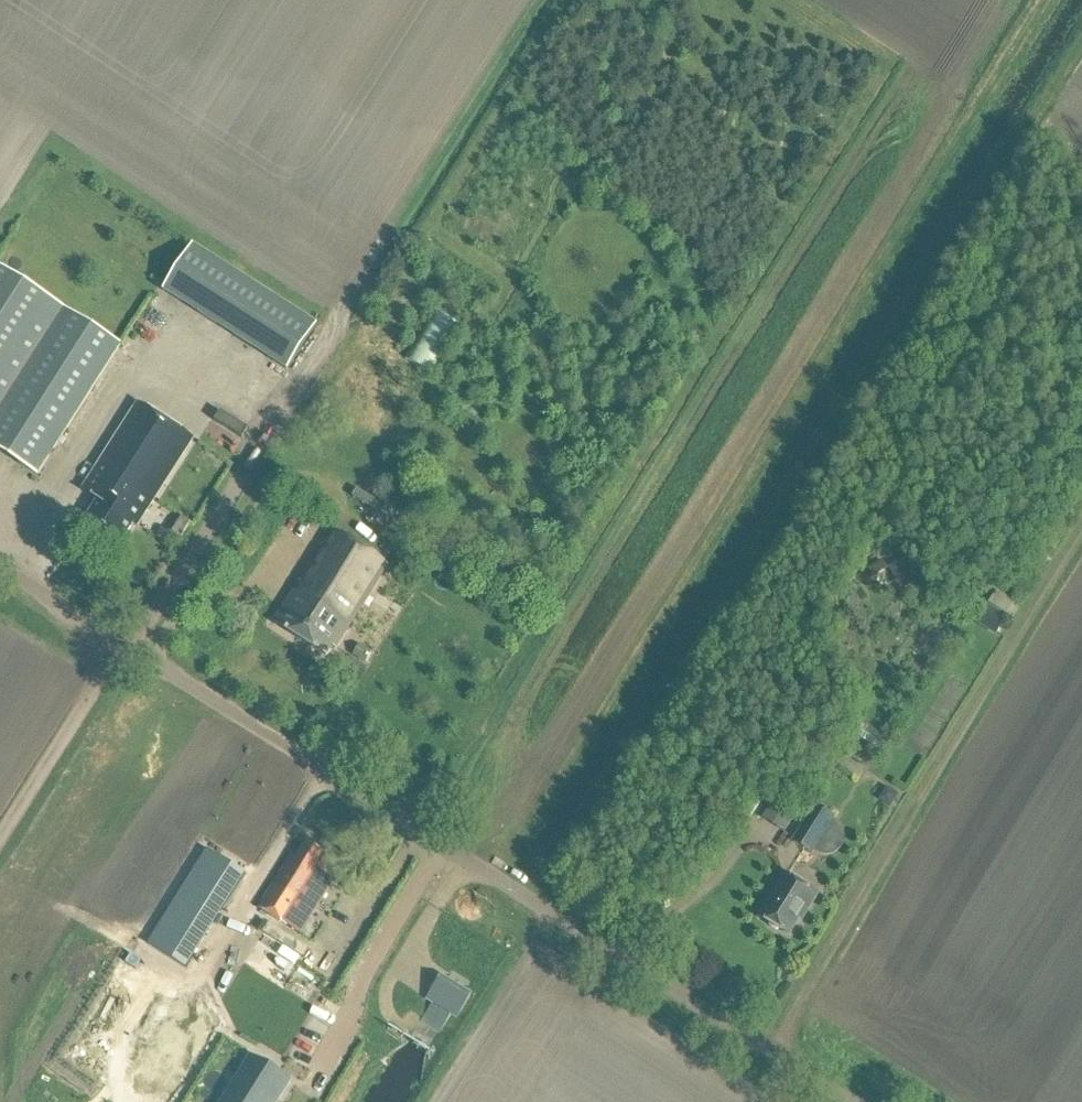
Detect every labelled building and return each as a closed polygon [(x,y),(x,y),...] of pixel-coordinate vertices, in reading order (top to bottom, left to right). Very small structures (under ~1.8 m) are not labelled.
[(310,338),(186,258),(157,302),(281,382),(310,338)] [(2,273),(0,271),(0,455),(38,479),(121,349),(2,273)] [(405,361),(432,378),(462,330),(435,313),(405,361)] [(143,412),(142,411),(137,409),(83,496),(99,506),(83,531),(119,553),(135,528),(139,531),(194,444),(143,412)] [(181,544),(191,528),(181,522),(171,538),(181,544)] [(389,568),(345,540),(334,533),(292,598),(294,600),(287,611),(285,610),(276,623),(279,626),(281,623),(292,630),(291,633),(328,656),(333,648),(337,651),(348,633),(346,632),(358,613),(360,614),(389,568)] [(999,639),(1006,626),(984,614),(976,626),(999,639)] [(371,653),(359,645),(352,656),(364,663),(371,653)] [(809,759),(816,749),(805,741),(798,751),(809,759)] [(885,789),(880,797),(882,804),(890,809),(897,797),(885,789)] [(833,856),(838,852),(842,847),(843,840),(842,833),(839,827),(833,823),(835,820),(814,807),(791,845),(811,858),(813,854),(819,857),(826,858),(833,856)] [(260,908),(287,925),(301,903),(314,882),(317,884),(323,876),(317,872),(327,856),(306,843),(296,859),(293,857),(260,908)] [(195,873),(148,948),(187,972),(234,897),(195,873)] [(802,925),(818,898),(787,879),(761,921),(770,926),(771,930),(778,934),(781,933),(790,939),(799,923),(802,925)] [(456,1023),(472,997),(440,978),(424,1005),(431,1009),(422,1024),(441,1035),(450,1020),(456,1023)] [(233,1101),(272,1101),(273,1101),(278,1101),(288,1084),(252,1062),(240,1082),(244,1084),(233,1101)]
